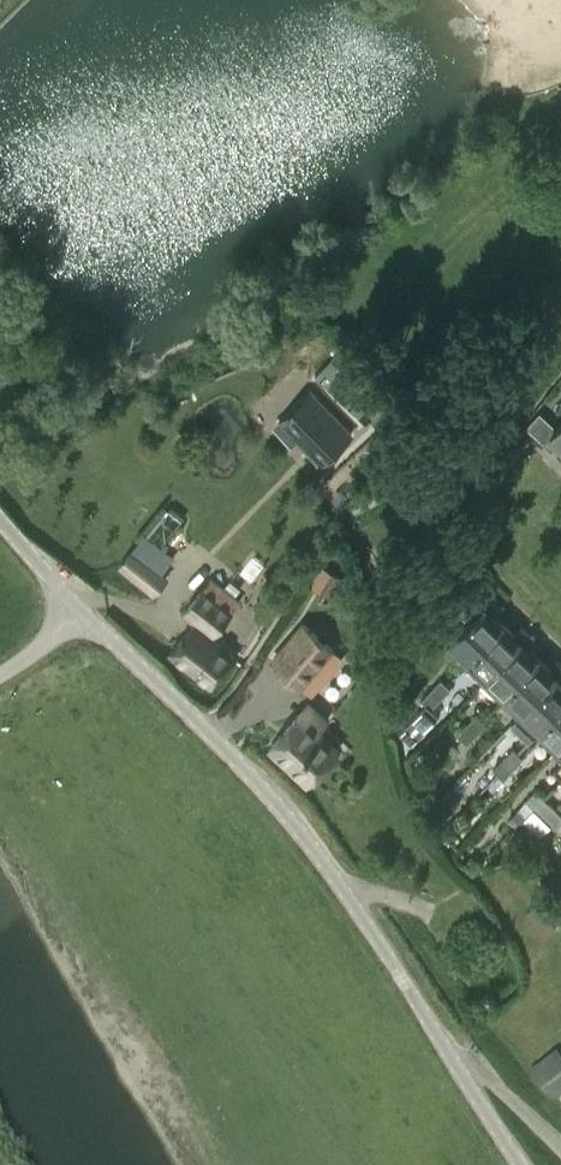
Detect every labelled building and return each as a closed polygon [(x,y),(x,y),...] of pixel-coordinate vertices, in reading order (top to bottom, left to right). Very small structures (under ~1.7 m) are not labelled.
[(341,346),(316,373),(371,427),(397,400),(341,346)] [(310,392),(286,422),(332,458),(355,428),(310,392)] [(543,440),(551,448),(559,440),(560,441),(560,421),(543,440)] [(130,554),(122,562),(123,563),(119,567),(155,595),(170,577),(164,572),(175,557),(145,534),(130,554)] [(322,566),(312,583),(335,596),(344,579),(322,566)] [(210,636),(239,599),(210,576),(183,610),(196,620),(170,652),(210,685),(234,655),(210,636)] [(467,663),(504,624),(493,613),(500,606),(482,588),(460,612),(470,622),(448,645),(467,663)] [(303,621),(270,661),(302,688),(335,648),(303,621)] [(504,624),(467,663),(484,680),(529,634),(522,626),(514,634),(504,624)] [(529,634),(484,680),(502,697),(540,658),(529,648),(537,641),(529,634)] [(502,697),(520,715),(560,672),(560,664),(558,661),(550,669),(540,658),(502,697)] [(520,715),(538,732),(560,709),(560,672),(520,715)] [(433,688),(442,697),(451,688),(442,679),(433,688)] [(442,697),(433,688),(423,698),(428,703),(432,707),(442,697)] [(308,783),(340,747),(319,728),(328,717),(309,700),(301,710),(300,710),(269,748),(308,783)] [(440,715),(432,707),(428,703),(401,730),(413,742),(440,715)] [(538,732),(557,750),(560,745),(560,709),(538,732)] [(468,722),(479,732),(487,723),(477,712),(468,722)] [(479,732),(468,722),(458,732),(469,742),(479,732)] [(518,744),(513,749),(513,748),(505,757),(514,766),(522,757),(518,753),(522,748),(518,744)] [(514,766),(505,757),(495,767),(504,776),(514,766)] [(536,807),(545,797),(536,788),(526,798),(536,807)] [(443,819),(459,803),(447,790),(431,807),(443,819)] [(554,825),(555,826),(560,820),(560,813),(545,797),(536,807),(537,808),(530,815),(547,831),(554,825)] [(526,816),(519,809),(509,819),(516,826),(526,816)] [(558,1046),(530,1068),(554,1099),(560,1093),(560,1051),(558,1046)]
